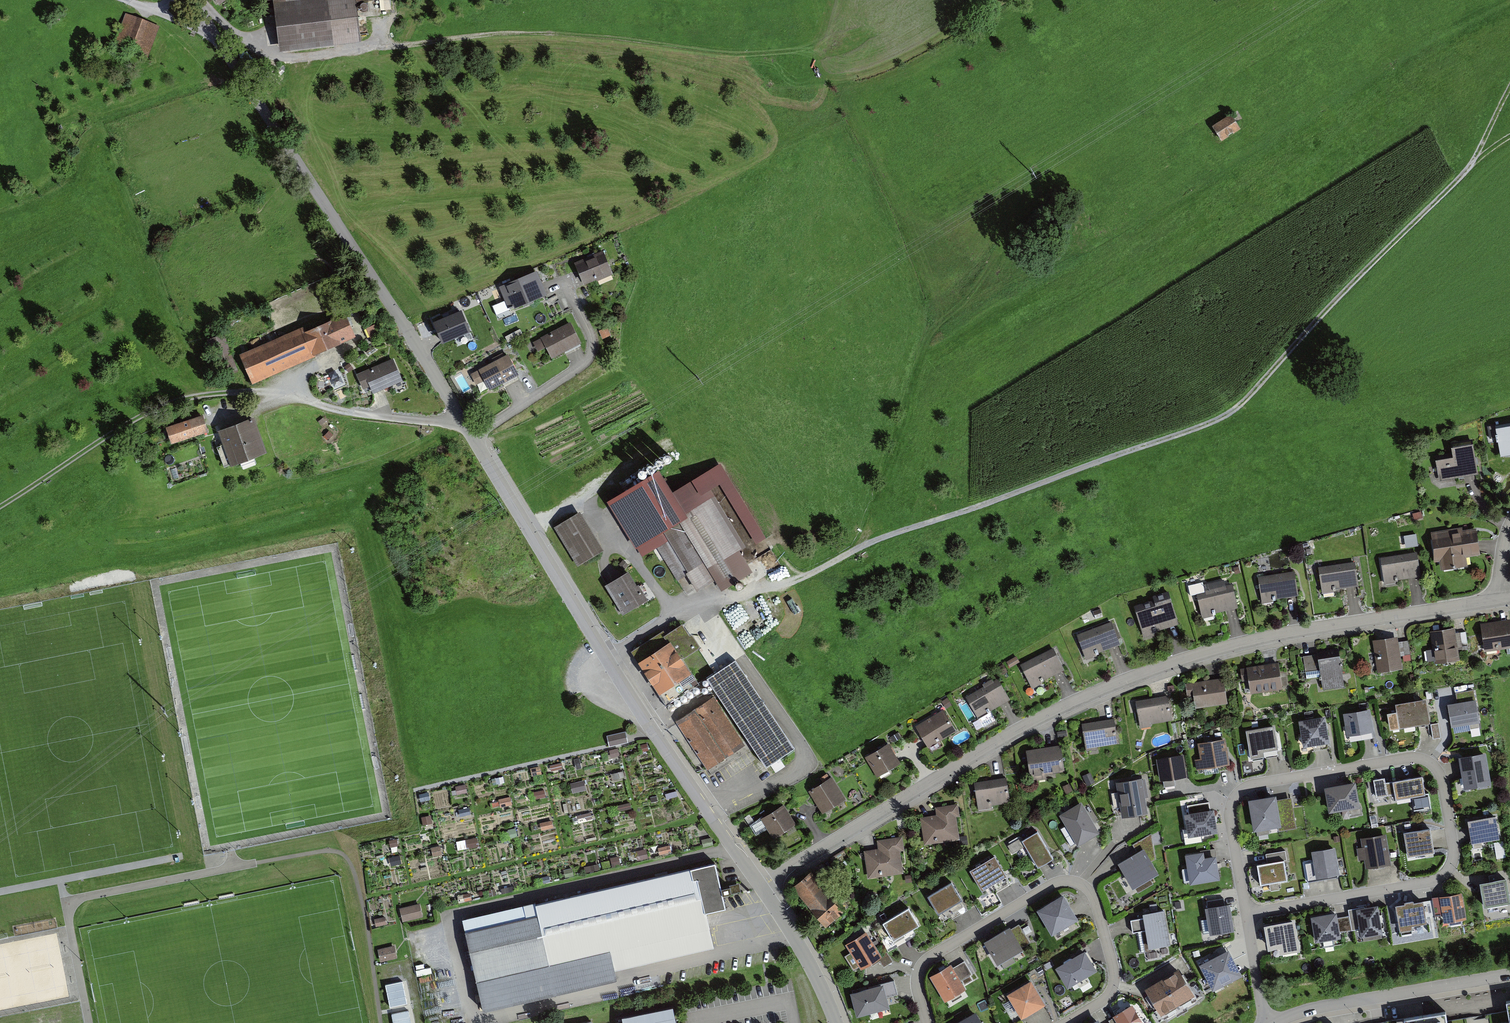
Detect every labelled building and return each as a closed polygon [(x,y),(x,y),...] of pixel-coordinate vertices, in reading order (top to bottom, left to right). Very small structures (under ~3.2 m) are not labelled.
[(359,44),(355,7),(374,4),(374,0),(265,0),(265,6),(274,5),(280,53),(359,44)] [(146,59),(159,27),(124,13),(105,59),(118,64),(123,50),(146,59)] [(1230,114),(1211,126),(1220,142),(1240,130),(1230,114)] [(571,265),(580,288),(609,277),(600,254),(571,265)] [(547,298),(537,274),(505,287),(510,298),(501,302),(506,315),(547,298)] [(462,342),(472,338),(461,312),(433,324),(442,345),(460,338),(462,342)] [(314,356),(356,337),(346,315),(305,333),(303,329),(239,356),(252,386),(314,359),(314,356)] [(550,365),(581,349),(569,326),(538,341),(539,343),(531,347),(536,357),(544,353),(550,365)] [(484,382),(489,393),(519,377),(508,356),(503,359),(502,355),(490,361),(492,364),(470,376),(475,386),(484,382)] [(369,387),(372,394),(403,382),(394,359),(356,375),(362,390),(369,387)] [(1498,448),(1509,446),(1509,415),(1492,419),(1498,448)] [(266,450),(252,416),(213,431),(227,466),(266,450)] [(172,447),(208,435),(203,418),(166,430),(172,447)] [(1431,457),(1436,482),(1475,475),(1469,440),(1446,445),(1448,454),(1431,457)] [(674,494),(686,514),(714,497),(710,490),(719,484),(756,544),(765,538),(720,466),(674,494)] [(674,494),(659,471),(608,503),(642,556),(657,547),(678,580),(685,576),(696,593),(715,581),(721,591),(752,572),(739,551),(746,547),(714,497),(686,514),(674,494)] [(577,567),(603,552),(580,513),(554,528),(577,567)] [(1463,557),(1478,555),(1473,523),(1427,531),(1432,562),(1439,561),(1440,570),(1465,566),(1463,557)] [(1418,534),(1402,535),(1403,547),(1419,545),(1418,534)] [(1415,551),(1377,557),(1381,584),(1397,582),(1396,579),(1419,575),(1415,551)] [(1358,587),(1354,561),(1317,567),(1321,593),(1358,587)] [(622,616),(646,600),(629,572),(604,587),(622,616)] [(1274,600),(1300,597),(1297,572),(1259,577),(1262,604),(1274,603),(1274,600)] [(1219,610),(1239,606),(1234,582),(1226,584),(1225,579),(1205,583),(1206,589),(1196,592),(1202,618),(1220,615),(1219,610)] [(1155,631),(1178,624),(1168,591),(1153,596),(1154,600),(1134,606),(1143,638),(1156,634),(1155,631)] [(1093,627),(1102,623),(1099,618),(1091,621),(1093,627)] [(1509,649),(1509,620),(1481,624),(1485,653),(1509,649)] [(1096,654),(1121,644),(1111,621),(1076,635),(1087,661),(1097,657),(1096,654)] [(714,672),(721,668),(699,636),(693,635),(690,637),(683,625),(664,637),(667,644),(638,664),(666,705),(699,685),(683,660),(699,650),(714,672)] [(1434,663),(1460,659),(1455,628),(1429,632),(1434,663)] [(1377,683),(1403,679),(1402,672),(1411,671),(1408,651),(1398,652),(1398,648),(1373,652),(1377,683)] [(1039,681),(1063,670),(1053,649),(1018,665),(1030,691),(1041,685),(1039,681)] [(1008,667),(1018,661),(1015,655),(1005,661),(1008,667)] [(1324,699),(1346,696),(1340,660),(1318,663),(1301,666),(1305,689),(1322,687),(1324,699)] [(764,766),(792,747),(736,662),(708,680),(764,766)] [(1251,705),(1284,700),(1280,675),(1247,679),(1251,705)] [(979,719),(1011,701),(999,681),(994,684),(992,680),(982,685),(984,689),(967,699),(979,719)] [(1425,718),(1421,687),(1391,692),(1396,723),(1425,718)] [(1196,719),(1228,715),(1225,689),(1186,694),(1187,707),(1194,706),(1196,719)] [(707,770),(745,746),(713,698),(676,722),(707,770)] [(945,710),(952,706),(948,699),(941,703),(945,710)] [(1475,721),(1473,699),(1447,702),(1450,724),(1475,721)] [(1151,735),(1173,731),(1169,707),(1136,712),(1141,740),(1152,738),(1151,735)] [(1370,730),(1366,707),(1342,711),(1346,733),(1370,730)] [(941,742),(957,732),(943,710),(916,727),(931,752),(936,749),(937,750),(944,746),(941,742)] [(1326,741),(1321,716),(1297,721),(1301,745),(1326,741)] [(1271,726),(1242,730),(1246,758),(1261,756),(1260,750),(1274,748),(1271,726)] [(1096,756),(1119,753),(1115,729),(1082,734),(1086,761),(1097,759),(1096,756)] [(626,733),(607,737),(609,747),(628,743),(626,733)] [(1222,738),(1197,742),(1199,758),(1193,758),(1195,768),(1225,764),(1222,738)] [(889,749),(897,744),(894,739),(886,744),(889,749)] [(874,782),(897,769),(885,748),(862,762),(874,782)] [(1183,751),(1156,756),(1160,777),(1187,773),(1183,751)] [(1486,783),(1481,753),(1459,757),(1464,787),(1486,783)] [(1029,787),(1065,783),(1062,756),(1026,761),(1029,787)] [(1422,793),(1419,775),(1383,781),(1385,793),(1392,792),(1393,798),(1422,793)] [(1141,778),(1114,782),(1119,815),(1142,811),(1139,794),(1143,794),(1141,778)] [(1351,781),(1323,786),(1327,810),(1355,806),(1351,781)] [(805,797),(819,819),(842,805),(829,783),(805,797)] [(991,816),(1010,813),(1006,788),(973,792),(977,821),(992,819),(991,816)] [(1270,796),(1246,800),(1251,828),(1275,824),(1271,800),(1270,796)] [(1289,796),(1271,800),(1275,824),(1276,829),(1294,826),(1289,796)] [(1094,831),(1078,802),(1058,814),(1074,843),(1094,831)] [(1491,807),(1465,811),(1470,841),(1496,837),(1491,807)] [(921,851),(957,845),(953,823),(957,822),(955,809),(932,813),(933,821),(916,823),(921,851)] [(1212,830),(1208,809),(1184,813),(1187,834),(1212,830)] [(769,844),(793,829),(780,810),(757,825),(769,844)] [(1430,851),(1427,827),(1402,831),(1405,855),(1430,851)] [(1034,865),(1051,855),(1037,830),(1020,839),(1034,865)] [(1149,833),(1131,843),(1135,852),(1141,848),(1147,859),(1154,855),(1149,833)] [(1388,861),(1383,833),(1360,837),(1361,845),(1357,846),(1359,856),(1364,855),(1365,865),(1388,861)] [(864,885),(900,880),(897,858),(901,857),(899,843),(873,847),(875,855),(860,858),(864,885)] [(1215,878),(1212,846),(1184,849),(1188,881),(1215,878)] [(1337,872),(1331,846),(1310,851),(1315,876),(1337,872)] [(1135,852),(1116,863),(1129,885),(1154,871),(1147,859),(1141,848),(1135,852)] [(1284,848),(1267,850),(1268,858),(1260,859),(1263,877),(1288,873),(1284,848)] [(1002,873),(992,856),(967,870),(977,887),(1002,873)] [(611,971),(708,950),(700,913),(719,909),(711,871),(534,910),(461,926),(480,1014),(614,985),(611,971)] [(808,877),(789,894),(821,932),(841,916),(808,877)] [(1479,884),(1486,916),(1509,910),(1509,905),(1504,878),(1479,884)] [(961,897),(950,880),(926,895),(936,912),(961,897)] [(1224,891),(1202,895),(1208,930),(1230,926),(1224,891)] [(1460,891),(1439,895),(1444,920),(1464,916),(1460,891)] [(1062,895),(1037,909),(1050,932),(1075,917),(1062,895)] [(1165,943),(1160,900),(1140,902),(1145,945),(1165,943)] [(1417,900),(1394,904),(1398,927),(1421,923),(1417,900)] [(1375,904),(1356,907),(1361,935),(1380,932),(1375,904)] [(403,923),(423,918),(420,905),(399,909),(403,923)] [(915,923),(905,907),(880,922),(890,938),(915,923)] [(1332,911),(1309,915),(1313,938),(1336,934),(1332,911)] [(1291,920),(1263,924),(1267,945),(1276,944),(1277,951),(1295,948),(1291,920)] [(1006,926),(982,940),(995,962),(1019,948),(1006,926)] [(878,954),(864,930),(844,942),(849,950),(844,953),(849,961),(854,958),(859,965),(878,954)] [(381,962),(399,958),(396,945),(378,950),(381,962)] [(1227,948),(1199,964),(1211,986),(1240,971),(1227,948)] [(1093,968),(1082,949),(1054,966),(1066,985),(1093,968)] [(963,958),(953,964),(960,977),(970,971),(963,958)] [(1182,961),(1147,982),(1162,1007),(1197,986),(1182,961)] [(962,986),(948,963),(929,975),(944,998),(962,986)] [(1028,981),(1005,993),(1018,1015),(1040,1002),(1028,981)] [(886,1004),(879,982),(851,992),(858,1013),(886,1004)] [(402,983),(385,987),(390,1009),(407,1005),(402,983)] [(1112,1015),(1117,1022),(1142,1022),(1130,1004),(1112,1015)] [(669,1006),(618,1017),(620,1022),(672,1022),(669,1006)] [(392,1016),(393,1022),(411,1022),(408,1012),(392,1016)] [(973,1012),(953,1022),(980,1022),(973,1012)] [(1405,1021),(1406,1022),(1447,1022),(1446,1014),(1405,1021)]
